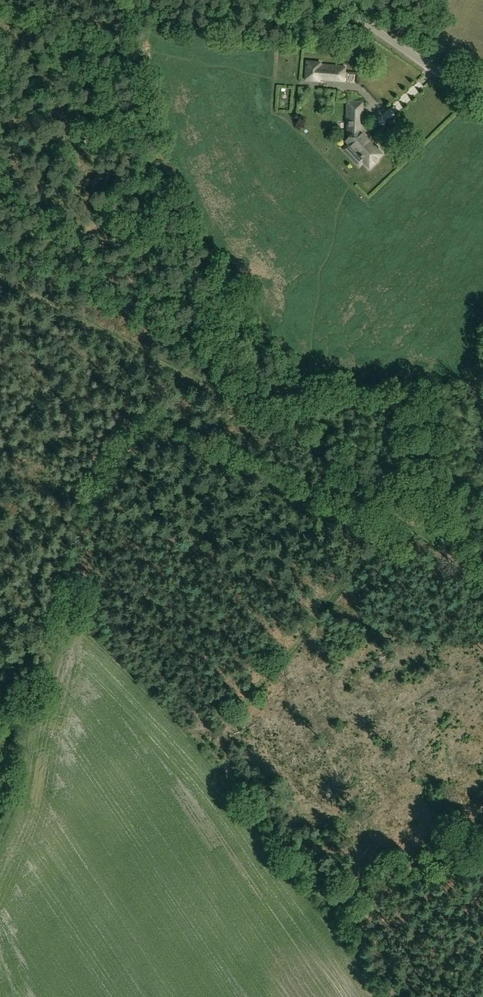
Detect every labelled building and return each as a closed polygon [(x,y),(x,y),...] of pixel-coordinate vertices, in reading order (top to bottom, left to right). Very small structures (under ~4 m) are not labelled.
[(344,82),(346,68),(321,66),(321,64),(308,63),(306,80),(320,82),(320,80),(344,82)] [(351,75),(351,85),(360,85),(360,75),(351,75)] [(360,102),(346,102),(346,119),(348,119),(348,135),(351,137),(346,142),(358,154),(359,154),(361,156),(360,156),(362,158),(362,157),(364,159),(363,161),(370,168),(377,161),(376,160),(382,154),(376,148),(377,147),(370,140),(369,141),(367,139),(366,139),(364,136),(363,135),(364,135),(361,132),(358,135),(354,131),(360,125),(361,102),(360,102)]
